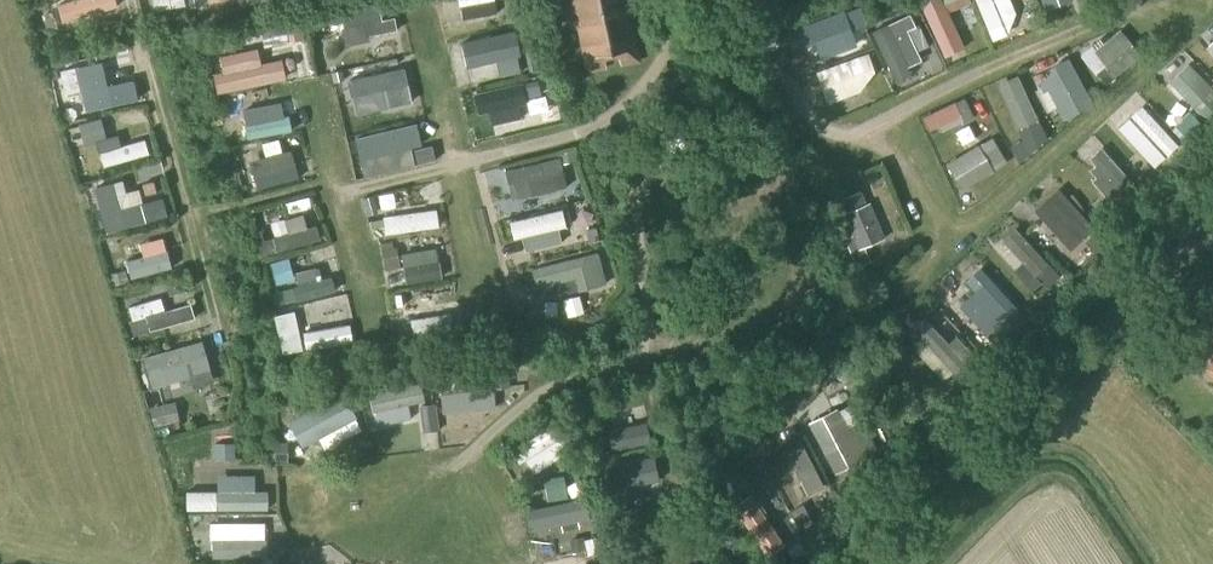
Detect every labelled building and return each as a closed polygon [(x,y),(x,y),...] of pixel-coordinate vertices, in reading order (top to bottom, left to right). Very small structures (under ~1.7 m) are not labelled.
[(175,16),(174,0),(159,0),(160,16),(175,16)] [(469,11),(505,9),(504,0),(468,0),(469,11)] [(630,12),(634,12),(631,0),(570,0),(587,74),(606,70),(605,61),(619,58),(621,67),(641,63),(630,12)] [(954,59),(974,50),(951,0),(926,0),(954,59)] [(998,42),(1027,34),(1018,0),(986,0),(998,42)] [(352,46),(399,43),(397,11),(350,14),(352,46)] [(829,45),(834,59),(865,49),(859,31),(873,27),(868,13),(842,22),(797,37),(802,54),(829,45)] [(901,26),(883,33),(901,77),(919,69),(901,26)] [(264,48),(228,57),(231,72),(268,63),(264,48)] [(1177,83),(1209,114),(1212,110),(1212,82),(1194,64),(1177,83)] [(1069,66),(1040,94),(1058,112),(1067,103),(1074,110),(1093,91),(1069,66)] [(836,103),(870,99),(867,67),(832,70),(836,103)] [(79,72),(86,113),(137,104),(133,85),(103,90),(99,68),(79,72)] [(1032,141),(1050,133),(1025,76),(1007,84),(1032,141)] [(483,125),(521,121),(519,109),(547,106),(544,81),(479,89),(483,125)] [(389,90),(361,97),(364,110),(392,104),(389,90)] [(287,102),(288,119),(302,118),(301,101),(287,102)] [(966,105),(935,111),(939,131),(971,125),(966,105)] [(1156,108),(1127,132),(1152,162),(1181,137),(1156,108)] [(114,169),(158,155),(153,138),(109,152),(114,169)] [(1081,159),(1119,198),(1140,179),(1102,139),(1081,159)] [(955,167),(970,193),(1003,175),(989,149),(955,167)] [(524,207),(579,191),(569,156),(514,172),(524,207)] [(264,190),(306,183),(303,163),(261,171),(264,190)] [(167,215),(161,199),(119,211),(111,184),(94,189),(106,232),(167,215)] [(1083,216),(1091,212),(1076,186),(1045,203),(1071,251),(1095,238),(1083,216)] [(855,270),(868,265),(862,250),(880,243),(860,193),(840,201),(855,238),(844,243),(855,270)] [(270,229),(275,249),(320,237),(315,217),(270,229)] [(317,252),(319,264),(340,261),(339,248),(317,252)] [(139,280),(188,269),(183,249),(135,261),(139,280)] [(545,297),(613,292),(611,262),(543,266),(545,297)] [(308,289),(285,294),(289,308),(345,295),(341,278),(327,281),(325,271),(305,276),(308,289)] [(418,296),(402,296),(401,316),(417,316),(418,296)] [(190,303),(164,309),(161,298),(128,307),(135,334),(194,318),(190,303)] [(1188,358),(1212,379),(1212,327),(1188,358)] [(348,330),(318,339),(322,353),(352,344),(348,330)] [(203,339),(149,360),(162,393),(216,371),(203,339)] [(294,417),(306,447),(365,424),(353,394),(294,417)] [(478,395),(449,397),(451,437),(468,436),(467,418),(479,417),(478,395)] [(398,411),(406,431),(438,418),(430,398),(398,411)] [(185,411),(160,418),(163,429),(188,423),(185,411)] [(542,442),(520,457),(528,469),(551,454),(542,442)] [(225,465),(243,464),(242,445),(224,446),(225,465)] [(618,511),(634,508),(631,492),(659,486),(654,461),(610,470),(618,511)] [(226,513),(277,512),(276,481),(226,482),(226,513)] [(538,513),(544,535),(610,517),(604,495),(538,513)] [(233,525),(235,562),(273,560),(271,523),(233,525)] [(615,554),(612,538),(594,541),(597,558),(615,554)]
